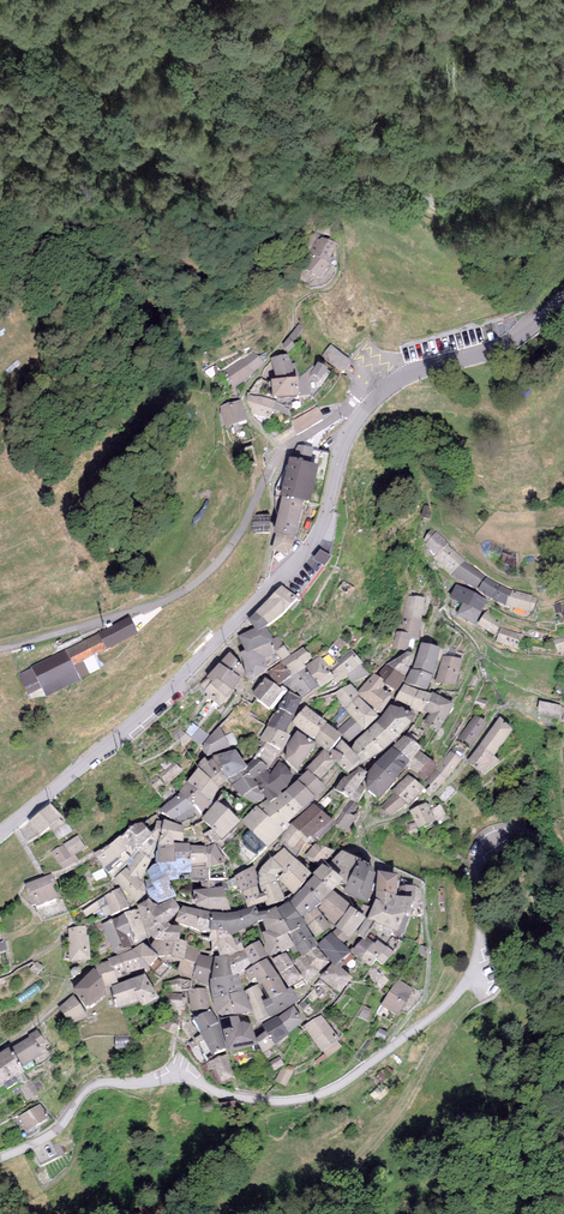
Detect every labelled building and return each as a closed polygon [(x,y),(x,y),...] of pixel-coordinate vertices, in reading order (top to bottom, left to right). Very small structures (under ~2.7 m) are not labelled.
[(319,222),(316,232),(331,236),(334,226),(319,222)] [(314,255),(328,262),(337,244),(321,237),(320,239),(317,238),(310,253),(314,255)] [(328,262),(314,255),(305,269),(319,278),(328,262)] [(303,328),(298,324),(288,338),(293,341),(303,328)] [(293,341),(288,338),(283,345),(288,352),(296,346),(293,341)] [(352,361),(331,345),(322,357),(343,373),(352,361)] [(242,358),(225,371),(229,375),(226,378),(234,388),(235,387),(253,374),(252,372),(264,363),(255,351),(243,360),(242,358)] [(271,358),(275,378),(299,376),(295,363),(291,364),(289,354),(271,358)] [(317,362),(311,373),(322,379),(328,368),(317,362)] [(215,365),(206,371),(210,378),(220,371),(215,365)] [(311,375),(299,376),(275,378),(272,378),(273,398),(312,395),(311,375)] [(276,401),(247,394),(247,401),(252,414),(269,418),(273,409),(276,401)] [(278,398),(276,401),(273,409),(289,415),(294,402),(278,398)] [(248,420),(242,400),(220,406),(226,426),(248,420)] [(297,445),(294,457),(303,458),(302,461),(311,462),(313,447),(297,445)] [(282,495),(304,500),(310,501),(319,464),(311,462),(302,461),(303,458),(294,457),(289,456),(280,495),(282,495)] [(304,500),(282,495),(274,533),(276,533),(294,537),(295,537),(304,500)] [(270,515),(252,515),(252,531),(270,532),(270,515)] [(435,533),(430,529),(424,540),(427,543),(425,544),(436,555),(448,544),(437,531),(435,533)] [(289,554),(294,537),(276,533),(272,550),(289,554)] [(465,560),(448,544),(436,555),(432,558),(451,575),(452,574),(465,560)] [(335,568),(323,560),(317,569),(328,577),(335,568)] [(486,576),(465,560),(452,574),(476,589),(486,576)] [(500,585),(486,576),(476,589),(492,598),(500,585)] [(463,603),(468,605),(475,592),(456,584),(449,597),(463,603)] [(282,585),(268,598),(285,612),(299,600),(282,585)] [(512,591),(500,585),(492,598),(492,599),(505,605),(509,596),(511,597),(512,591)] [(509,596),(505,605),(528,613),(529,608),(534,610),(538,599),(533,597),(533,595),(513,590),(512,591),(511,597),(509,596)] [(487,600),(475,592),(468,605),(481,612),(487,600)] [(425,598),(406,595),(403,617),(404,617),(422,620),(425,598)] [(266,626),(285,612),(268,598),(248,620),(254,628),(264,626),(266,626)] [(468,605),(463,603),(457,614),(476,624),(481,612),(468,605)] [(505,618),(488,609),(478,623),(495,636),(505,618)] [(130,617),(98,633),(106,649),(138,633),(130,617)] [(422,620),(404,617),(402,631),(420,634),(422,620)] [(244,662),(276,650),(284,646),(280,636),(273,638),(266,626),(264,626),(254,628),(238,635),(245,650),(239,652),(244,662)] [(522,635),(501,628),(496,641),(517,649),(522,635)] [(419,641),(420,634),(402,631),(396,631),(393,649),(405,651),(408,649),(410,639),(419,641)] [(106,649),(98,633),(30,667),(31,669),(18,675),(28,695),(41,688),(46,697),(80,680),(72,666),(106,649)] [(553,640),(558,653),(563,651),(563,637),(553,640)] [(433,674),(441,647),(422,641),(413,668),(433,674)] [(303,646),(267,673),(280,684),(282,683),(306,668),(307,668),(305,665),(314,659),(303,646)] [(284,646),(276,650),(281,660),(290,655),(284,646)] [(248,682),(281,660),(276,650),(244,662),(248,682)] [(339,664),(330,670),(336,678),(339,682),(347,676),(361,664),(363,663),(351,650),(337,661),(339,664)] [(230,651),(219,663),(241,678),(245,672),(242,664),(230,651)] [(415,654),(407,651),(386,664),(377,675),(384,679),(383,681),(387,684),(397,690),(405,676),(413,661),(415,654)] [(314,659),(305,665),(307,668),(306,668),(321,687),(336,678),(330,670),(320,655),(314,659)] [(462,658),(442,656),(435,681),(454,687),(462,658)] [(219,663),(206,676),(208,678),(213,682),(217,677),(233,690),(241,678),(219,663)] [(370,675),(361,664),(347,676),(352,682),(370,675)] [(321,687),(306,668),(282,683),(285,686),(286,686),(295,692),(297,691),(302,697),(304,699),(321,687)] [(433,674),(413,668),(411,668),(405,683),(427,691),(433,674)] [(377,675),(374,674),(357,692),(360,694),(359,695),(380,713),(393,694),(383,688),(387,684),(383,681),(384,679),(377,675)] [(222,708),(233,690),(217,677),(213,682),(208,678),(200,684),(204,691),(222,708)] [(281,688),(265,677),(251,694),(272,710),(287,690),(283,686),(281,688)] [(351,684),(335,692),(339,702),(344,708),(358,696),(359,695),(359,694),(357,692),(351,684)] [(431,693),(404,684),(395,699),(410,706),(409,708),(426,714),(427,712),(423,710),(431,693)] [(284,698),(279,706),(293,715),(302,698),(289,690),(284,698)] [(454,704),(432,692),(431,693),(423,710),(427,712),(430,713),(423,723),(439,730),(454,704)] [(379,716),(358,696),(344,708),(352,717),(364,730),(379,716)] [(561,705),(539,701),(538,710),(560,713),(561,705)] [(292,722),(313,738),(325,722),(327,721),(306,705),(292,722)] [(391,705),(377,722),(395,741),(406,731),(416,714),(404,708),(391,705)] [(285,733),(293,715),(279,706),(266,725),(268,725),(285,733)] [(488,724),(474,714),(457,738),(471,748),(488,724)] [(513,729),(500,716),(479,744),(494,755),(513,729)] [(364,730),(352,717),(337,730),(341,734),(349,742),(364,730)] [(337,730),(325,722),(313,738),(325,748),(328,751),(341,734),(337,730)] [(395,741),(377,722),(355,741),(351,748),(352,749),(361,763),(362,764),(380,753),(395,741)] [(193,723),(186,732),(200,745),(209,734),(193,723)] [(259,739),(266,742),(282,750),(291,735),(285,733),(268,725),(259,739)] [(230,747),(219,726),(203,744),(203,746),(203,747),(202,749),(203,752),(205,753),(206,753),(207,755),(230,747)] [(184,746),(191,740),(180,728),(173,735),(184,746)] [(316,743),(297,730),(287,746),(285,759),(297,769),(316,743)] [(392,746),(409,761),(419,750),(421,747),(403,735),(392,746)] [(329,752),(337,762),(352,749),(351,748),(342,739),(329,752)] [(271,770),(282,750),(266,742),(253,758),(255,760),(258,758),(271,770)] [(501,763),(494,755),(479,744),(468,761),(484,775),(501,763)] [(409,761),(392,746),(376,763),(395,780),(405,765),(409,761)] [(328,751),(325,748),(305,769),(307,771),(308,769),(326,785),(342,766),(337,762),(329,752),(328,751)] [(237,749),(213,756),(213,758),(207,761),(205,757),(197,764),(198,767),(219,788),(227,782),(229,780),(228,778),(246,768),(248,767),(246,764),(237,749)] [(349,772),(361,763),(352,749),(337,762),(342,766),(349,772)] [(439,765),(419,750),(409,761),(405,765),(425,781),(435,770),(439,765)] [(462,759),(450,751),(439,765),(435,770),(446,779),(462,759)] [(253,758),(246,764),(248,767),(246,768),(250,773),(259,786),(268,780),(273,771),(271,770),(258,758),(255,760),(253,758)] [(294,775),(278,761),(273,771),(268,780),(259,786),(267,797),(268,798),(270,801),(283,794),(280,790),(288,786),(294,775)] [(176,762),(160,776),(166,784),(183,771),(176,762)] [(395,780),(376,763),(368,772),(366,781),(367,789),(379,800),(395,780)] [(219,788),(198,767),(187,782),(212,803),(219,788)] [(367,771),(359,767),(346,777),(344,775),(335,789),(358,803),(366,789),(365,779),(367,771)] [(250,773),(246,768),(228,778),(229,780),(227,782),(231,786),(250,773)] [(297,779),(298,779),(316,797),(327,787),(326,785),(308,769),(307,771),(297,779)] [(446,779),(435,770),(425,781),(430,785),(426,790),(431,795),(446,779)] [(250,773),(231,786),(241,796),(254,803),(259,802),(267,797),(259,786),(250,773)] [(425,788),(407,774),(392,790),(395,793),(407,803),(409,805),(425,788)] [(165,784),(158,776),(150,783),(157,791),(165,784)] [(304,808),(316,797),(298,779),(285,791),(304,808)] [(212,803),(187,782),(177,795),(199,816),(212,803)] [(304,808),(285,791),(283,794),(270,801),(268,798),(256,805),(284,831),(290,824),(288,822),(304,808)] [(390,816),(407,803),(395,793),(381,806),(390,816)] [(199,816),(177,795),(159,810),(183,823),(199,816)] [(329,796),(320,804),(325,808),(333,800),(329,796)] [(240,820),(217,800),(201,819),(222,839),(240,820)] [(427,801),(409,810),(418,828),(436,820),(431,810),(427,801)] [(361,808),(349,802),(335,821),(336,823),(347,831),(361,808)] [(50,803),(29,821),(40,834),(40,835),(62,817),(50,803)] [(335,821),(314,803),(290,824),(284,831),(277,838),(285,846),(297,858),(314,837),(320,840),(336,823),(335,821)] [(284,831),(256,805),(241,821),(250,829),(242,837),(248,842),(258,853),(267,845),(269,847),(277,838),(284,831)] [(441,805),(431,810),(436,820),(446,815),(441,805)] [(184,826),(164,819),(163,822),(160,820),(157,814),(143,823),(150,832),(153,837),(157,840),(159,841),(158,844),(174,843),(174,840),(184,842),(184,826)] [(27,843),(40,834),(29,821),(18,828),(27,843)] [(143,823),(142,821),(136,823),(129,826),(129,829),(120,835),(137,854),(139,852),(151,860),(157,840),(153,837),(150,832),(143,823)] [(78,835),(63,844),(64,844),(71,856),(75,853),(85,848),(78,835)] [(109,844),(94,854),(113,879),(126,867),(137,854),(120,835),(109,844)] [(258,853),(248,842),(240,849),(236,853),(247,865),(259,854),(258,853)] [(190,845),(190,844),(174,843),(158,844),(157,851),(155,852),(156,862),(146,872),(150,878),(145,880),(149,898),(153,903),(158,904),(173,898),(176,896),(170,880),(178,878),(179,873),(185,872),(191,872),(190,845)] [(340,852),(315,843),(304,855),(323,863),(326,865),(340,852)] [(64,844),(51,852),(58,864),(60,863),(64,870),(79,860),(75,853),(71,856),(64,844)] [(216,844),(207,846),(209,878),(227,879),(223,863),(227,862),(216,844)] [(207,846),(190,845),(191,872),(185,872),(186,879),(191,879),(191,881),(209,881),(209,878),(207,846)] [(285,846),(271,857),(283,868),(281,870),(283,873),(279,879),(294,894),(311,873),(297,858),(285,846)] [(361,858),(342,850),(340,852),(326,865),(339,874),(348,882),(358,860),(361,861),(361,858)] [(151,860),(139,852),(137,854),(126,867),(113,879),(120,888),(129,907),(146,893),(144,884),(141,880),(151,860)] [(283,868),(271,857),(262,866),(258,872),(260,887),(277,881),(275,876),(281,870),(283,868)] [(361,861),(358,860),(348,882),(343,891),(354,898),(368,901),(376,869),(361,861)] [(312,874),(313,875),(332,891),(333,890),(336,887),(343,893),(343,891),(348,882),(326,865),(323,863),(312,874)] [(253,865),(234,876),(240,891),(243,890),(258,886),(257,873),(253,865)] [(399,875),(378,870),(376,890),(395,893),(397,894),(399,875)] [(51,874),(24,884),(32,905),(34,904),(35,906),(58,897),(53,885),(55,885),(51,874)] [(304,885),(320,902),(332,891),(313,875),(304,885)] [(285,900),(277,881),(260,887),(262,893),(266,892),(268,900),(265,901),(267,907),(285,900)] [(320,902),(304,885),(290,901),(302,919),(316,908),(315,906),(320,902)] [(395,893),(376,890),(375,899),(405,913),(404,915),(410,917),(413,909),(415,898),(415,885),(399,885),(399,896),(395,896),(395,893)] [(223,886),(194,890),(196,906),(212,909),(231,910),(223,886)] [(243,890),(247,908),(256,905),(265,901),(268,900),(266,892),(262,893),(260,894),(258,886),(243,890)] [(120,888),(104,895),(108,905),(101,908),(105,917),(129,907),(120,888)] [(333,890),(332,891),(320,902),(322,904),(319,907),(335,924),(350,904),(333,890)] [(149,898),(136,905),(137,909),(147,938),(152,936),(155,939),(171,925),(168,923),(179,910),(180,908),(173,898),(158,904),(153,903),(149,898)] [(405,913),(375,899),(367,919),(376,923),(402,933),(410,917),(404,915),(405,913)] [(290,901),(277,908),(290,931),(306,924),(302,919),(290,901)] [(247,908),(237,911),(244,928),(261,919),(259,912),(256,905),(247,908)] [(201,910),(183,906),(179,910),(174,921),(195,929),(201,910)] [(336,926),(337,928),(350,936),(366,917),(351,906),(336,926)] [(276,907),(259,912),(261,919),(266,931),(261,932),(263,947),(268,955),(269,957),(281,951),(281,953),(290,949),(295,946),(288,932),(290,931),(277,908),(276,907)] [(316,908),(302,919),(306,924),(316,937),(331,927),(316,908)] [(124,914),(135,945),(147,938),(137,909),(124,914)] [(211,911),(201,910),(195,929),(208,933),(208,929),(211,911)] [(228,913),(211,911),(208,929),(227,929),(227,934),(233,934),(244,928),(237,911),(228,913)] [(124,914),(102,924),(114,954),(116,953),(117,954),(132,948),(131,946),(135,945),(124,914)] [(367,937),(376,923),(367,919),(366,918),(356,932),(362,938),(365,940),(367,937)] [(290,931),(288,932),(295,946),(290,949),(293,954),(299,951),(303,956),(305,954),(317,946),(306,924),(290,931)] [(181,925),(171,925),(155,939),(179,941),(179,939),(181,925)] [(86,926),(68,928),(69,938),(67,939),(70,961),(91,959),(89,935),(87,936),(86,926)] [(343,943),(350,936),(337,928),(332,932),(343,943)] [(208,929),(208,933),(210,933),(209,940),(212,940),(213,952),(218,951),(220,955),(228,955),(244,950),(244,949),(239,937),(234,938),(233,934),(227,934),(227,929),(208,929)] [(346,947),(331,932),(317,944),(332,962),(333,963),(335,964),(341,960),(350,952),(351,951),(349,950),(346,947)] [(387,948),(377,940),(375,944),(367,937),(365,940),(362,938),(354,949),(352,947),(349,950),(351,951),(358,956),(356,957),(371,966),(376,959),(387,948)] [(188,942),(179,939),(179,941),(155,939),(150,945),(158,953),(156,954),(159,956),(181,958),(184,958),(187,945),(188,942)] [(259,940),(244,949),(244,950),(251,964),(268,955),(263,947),(259,940)] [(108,958),(109,960),(110,968),(113,968),(117,978),(149,966),(160,978),(171,967),(159,956),(156,954),(142,943),(132,950),(121,955),(108,958)] [(200,952),(187,945),(184,958),(181,958),(177,970),(192,978),(198,956),(200,956),(200,954),(200,952)] [(317,946),(305,954),(319,973),(330,962),(317,946)] [(388,946),(387,948),(376,959),(382,965),(394,952),(388,946)] [(244,950),(228,955),(232,975),(238,974),(246,971),(252,966),(251,964),(244,950)] [(286,952),(272,959),(289,987),(303,979),(293,963),(286,952)] [(354,957),(350,952),(341,960),(345,965),(354,957)] [(213,957),(200,954),(200,956),(198,956),(192,978),(207,984),(213,957)] [(308,983),(319,973),(305,954),(303,956),(293,963),(303,979),(308,983)] [(220,955),(215,956),(212,979),(232,975),(228,955),(220,955)] [(267,958),(252,966),(246,971),(250,980),(255,977),(260,984),(262,983),(278,974),(267,958)] [(97,968),(95,969),(99,975),(101,975),(107,993),(108,995),(113,993),(111,985),(118,983),(117,978),(113,968),(110,968),(109,960),(95,965),(97,968)] [(333,963),(319,978),(340,994),(353,978),(342,967),(335,964),(333,963)] [(83,978),(98,1000),(107,993),(101,975),(99,975),(95,969),(94,967),(83,978)] [(145,973),(131,978),(139,1000),(142,1006),(159,997),(145,973)] [(210,980),(213,998),(229,994),(243,989),(238,974),(232,975),(212,979),(210,980)] [(287,990),(278,974),(262,983),(270,997),(271,999),(287,990)] [(98,1000),(83,978),(73,988),(87,1008),(98,1000)] [(117,1008),(139,1000),(131,978),(118,983),(111,985),(113,993),(117,1008)] [(181,978),(164,982),(166,991),(180,992),(188,990),(192,989),(192,981),(181,978)] [(414,990),(398,979),(381,1004),(397,1015),(414,990)] [(258,984),(244,991),(252,1010),(258,1022),(270,1017),(263,1000),(261,997),(264,995),(258,984)] [(192,989),(188,990),(192,1011),(209,1008),(206,987),(192,989)] [(299,1000),(291,987),(287,990),(271,999),(270,997),(263,1000),(270,1017),(299,1000)] [(244,991),(243,989),(229,994),(235,1014),(252,1010),(244,991)] [(183,994),(165,992),(164,1004),(182,1005),(183,994)] [(74,994),(59,1007),(73,1025),(89,1016),(74,994)] [(222,1016),(235,1014),(229,994),(213,998),(218,1013),(222,1016)] [(304,1022),(294,1006),(278,1017),(289,1033),(304,1022)] [(192,1018),(201,1031),(218,1021),(210,1009),(192,1018)] [(180,1022),(164,1014),(158,1026),(174,1034),(180,1022)] [(321,1014),(304,1026),(321,1052),(340,1039),(321,1014)] [(239,1015),(221,1019),(223,1029),(229,1052),(258,1045),(257,1042),(256,1038),(252,1025),(244,1021),(240,1021),(239,1015)] [(275,1045),(289,1033),(278,1017),(277,1015),(262,1023),(266,1030),(275,1045)] [(220,1024),(218,1021),(201,1031),(199,1032),(212,1054),(226,1047),(220,1024)] [(29,1037),(13,1047),(24,1066),(34,1060),(37,1065),(53,1056),(37,1030),(28,1035),(29,1037)] [(264,1053),(275,1045),(266,1030),(256,1038),(257,1042),(264,1053)] [(390,1038),(381,1033),(377,1041),(386,1046),(390,1038)] [(131,1040),(118,1040),(118,1051),(131,1050),(131,1040)] [(0,1053),(0,1087),(4,1084),(7,1090),(19,1082),(21,1084),(30,1078),(25,1072),(12,1053),(8,1047),(0,1053)] [(226,1054),(201,1066),(204,1075),(210,1071),(218,1085),(235,1077),(226,1054)] [(285,1064),(280,1056),(270,1062),(275,1070),(285,1064)] [(293,1072),(282,1066),(276,1080),(287,1086),(293,1072)] [(389,1082),(383,1077),(377,1083),(383,1088),(389,1082)] [(21,1087),(25,1094),(23,1094),(27,1101),(39,1094),(31,1081),(21,1087)] [(40,1104),(18,1117),(27,1132),(49,1119),(40,1104)]
